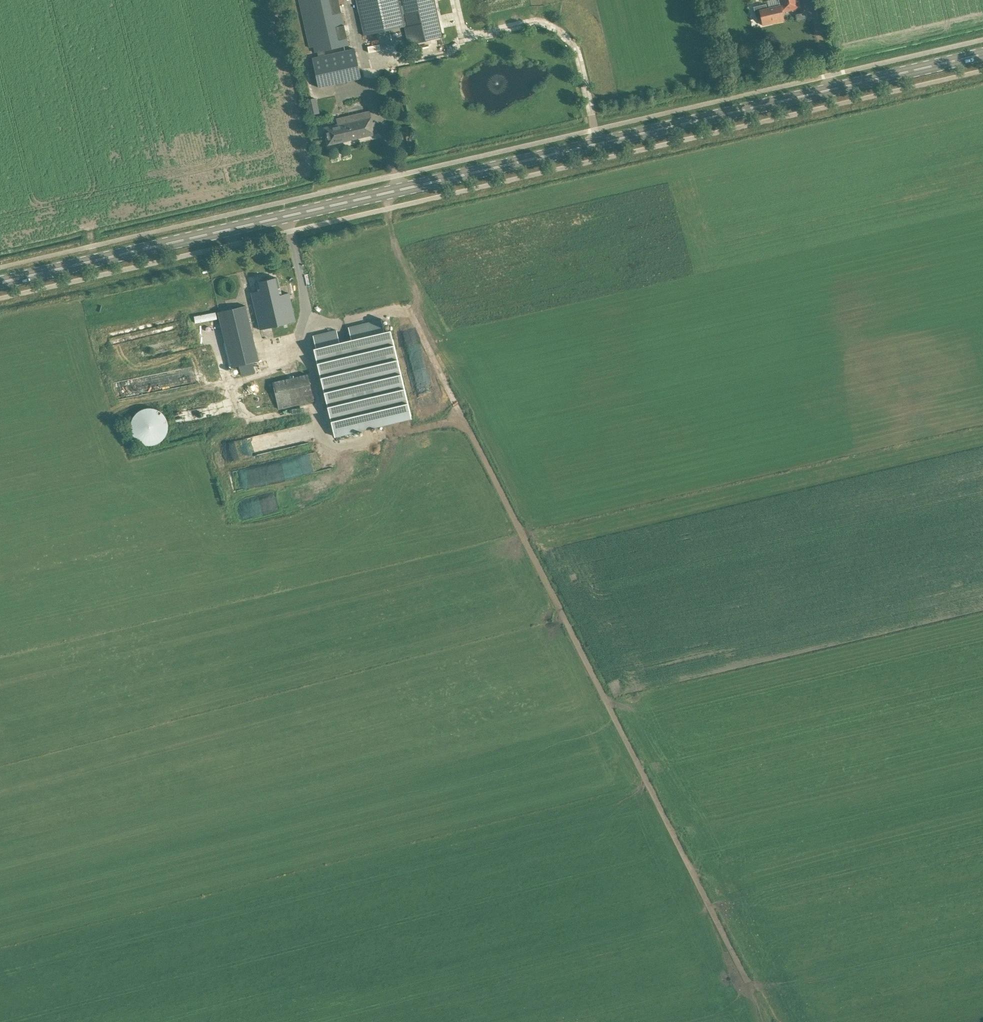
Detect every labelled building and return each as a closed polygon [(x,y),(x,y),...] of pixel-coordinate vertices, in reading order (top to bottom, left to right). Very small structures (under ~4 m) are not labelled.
[(309,47),(314,46),(315,52),(317,51),(319,57),(326,55),(325,50),(349,44),(339,0),(299,0),(309,47)] [(365,35),(404,26),(408,44),(442,37),(434,0),(357,0),(365,35)] [(761,14),(763,24),(773,21),(773,19),(782,17),(781,11),(800,6),(799,0),(778,0),(779,5),(760,10),(761,14)] [(319,57),(312,58),(318,87),(362,77),(355,49),(326,55),(319,57)] [(316,98),(306,100),(308,106),(317,104),(316,98)] [(325,129),(326,136),(329,146),(378,134),(375,122),(373,123),(371,112),(337,120),(338,125),(325,129)] [(252,292),(254,302),(261,330),(296,321),(289,293),(281,295),(277,278),(257,283),(259,291),(252,292)] [(219,311),(227,345),(224,345),(230,367),(239,365),(241,375),(255,372),(252,362),(259,360),(245,304),(219,311)] [(314,348),(335,436),(411,418),(390,330),(384,331),(381,319),(348,327),(351,339),(339,342),(337,330),(313,335),(316,348),(314,348)] [(274,383),(280,409),(315,401),(309,374),(274,383)] [(131,425),(131,426),(131,428),(131,430),(132,431),(132,433),(133,434),(133,436),(134,437),(135,438),(136,440),(138,441),(139,442),(140,443),(142,443),(143,444),(145,444),(146,445),(148,445),(150,445),(151,445),(153,445),(155,444),(156,444),(158,443),(159,442),(160,441),(162,440),(163,439),(164,438),(165,437),(166,435),(166,434),(167,432),(167,431),(168,429),(168,427),(168,426),(168,424),(168,423),(167,421),(167,420),(166,418),(165,417),(164,415),(163,414),(162,413),(161,412),(160,411),(158,410),(157,409),(155,409),(154,408),(152,408),(151,408),(149,408),(148,408),(146,408),(144,409),(143,409),(141,410),(140,410),(139,411),(137,412),(136,413),(135,415),(134,416),(133,417),(133,419),(132,420),(132,422),(131,423),(131,425)] [(236,489),(318,471),(314,452),(232,470),(236,489)]
